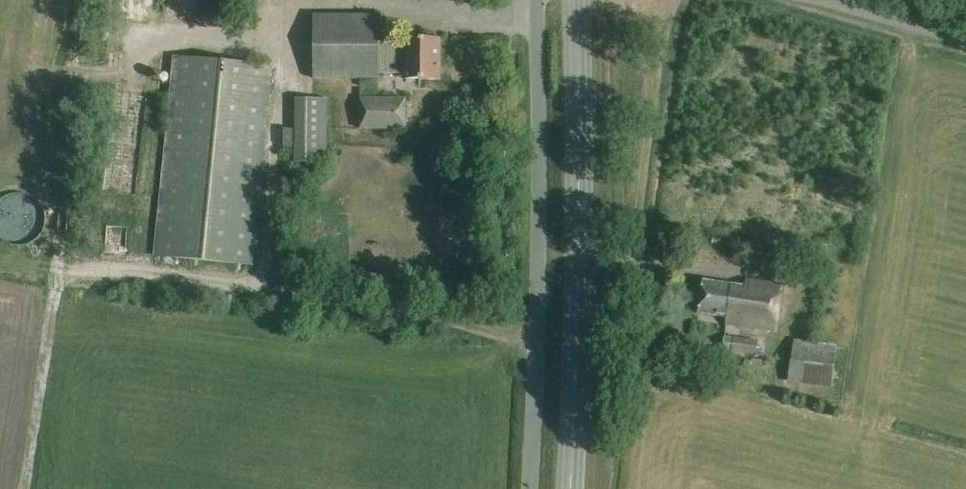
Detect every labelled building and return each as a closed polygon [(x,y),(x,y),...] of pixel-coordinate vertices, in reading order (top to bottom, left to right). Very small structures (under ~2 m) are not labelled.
[(420,44),(379,44),(379,16),(314,15),(314,80),(379,80),(379,75),(420,75),(420,81),(441,81),(441,39),(420,39),(420,44)] [(255,267),(275,67),(174,56),(154,257),(255,267)] [(338,95),(307,96),(310,160),(341,158),(338,95)] [(406,130),(406,99),(360,99),(360,130),(406,130)] [(283,150),(294,149),(293,130),(283,130),(283,150)] [(2,214),(12,235),(22,231),(12,209),(2,214)] [(119,223),(116,245),(134,247),(137,226),(119,223)] [(776,332),(782,287),(746,282),(745,288),(704,282),(699,314),(727,318),(726,324),(776,332)] [(757,355),(759,341),(725,336),(723,349),(757,355)] [(831,389),(838,345),(794,339),(787,383),(831,389)]
